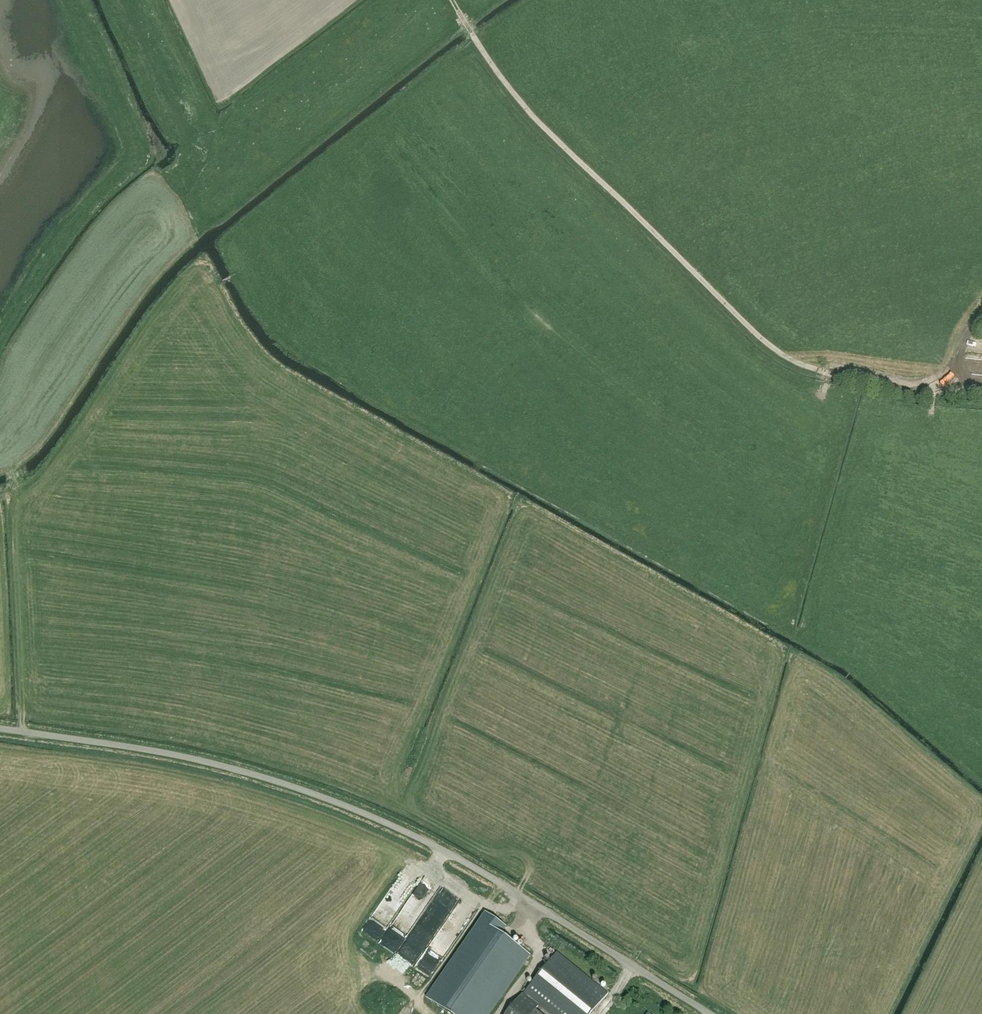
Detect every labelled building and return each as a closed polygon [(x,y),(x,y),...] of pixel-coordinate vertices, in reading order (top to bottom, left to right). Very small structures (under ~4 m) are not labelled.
[(976,369),(976,359),(965,359),(965,370),(976,369)] [(449,909),(457,897),(444,887),(435,899),(449,909)] [(430,907),(398,954),(411,963),(443,917),(430,907)] [(485,913),(426,997),(450,1013),(488,1013),(529,956),(499,935),(505,927),(485,913)] [(521,938),(516,945),(526,952),(531,944),(521,938)] [(608,994),(556,952),(524,992),(539,1004),(550,1013),(591,1013),(608,994)] [(506,1013),(541,1013),(535,1009),(539,1004),(524,992),(506,1013)]
